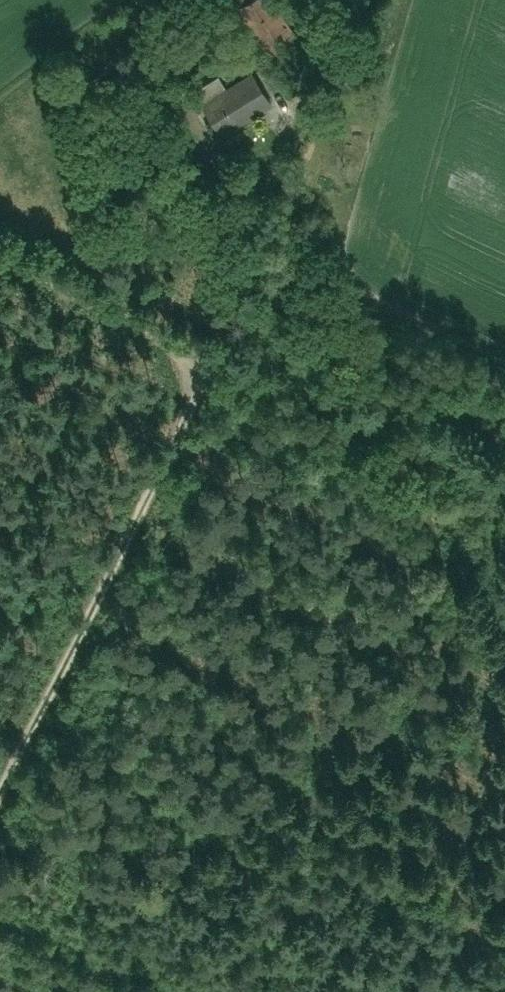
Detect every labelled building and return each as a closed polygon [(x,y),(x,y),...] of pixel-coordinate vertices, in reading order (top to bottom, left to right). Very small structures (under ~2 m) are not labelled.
[(277,62),(304,44),(275,0),(236,0),(277,62)] [(205,106),(223,134),(273,102),(255,74),(205,106)]
